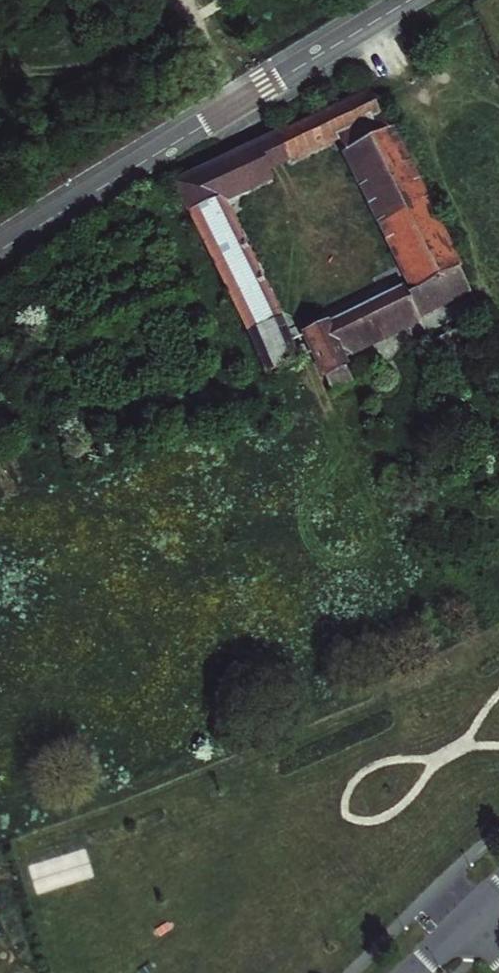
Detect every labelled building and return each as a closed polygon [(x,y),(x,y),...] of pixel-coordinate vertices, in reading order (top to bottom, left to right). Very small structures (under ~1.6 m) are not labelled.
[(332,394),(460,331),(448,305),(469,294),(367,95),(273,141),(286,166),(337,140),(409,285),(303,337),(332,394)] [(258,149),(269,174),(286,166),(273,141),(258,149)] [(269,174),(258,149),(175,190),(264,378),(295,363),(257,281),(220,203),(271,179),(269,174)]
